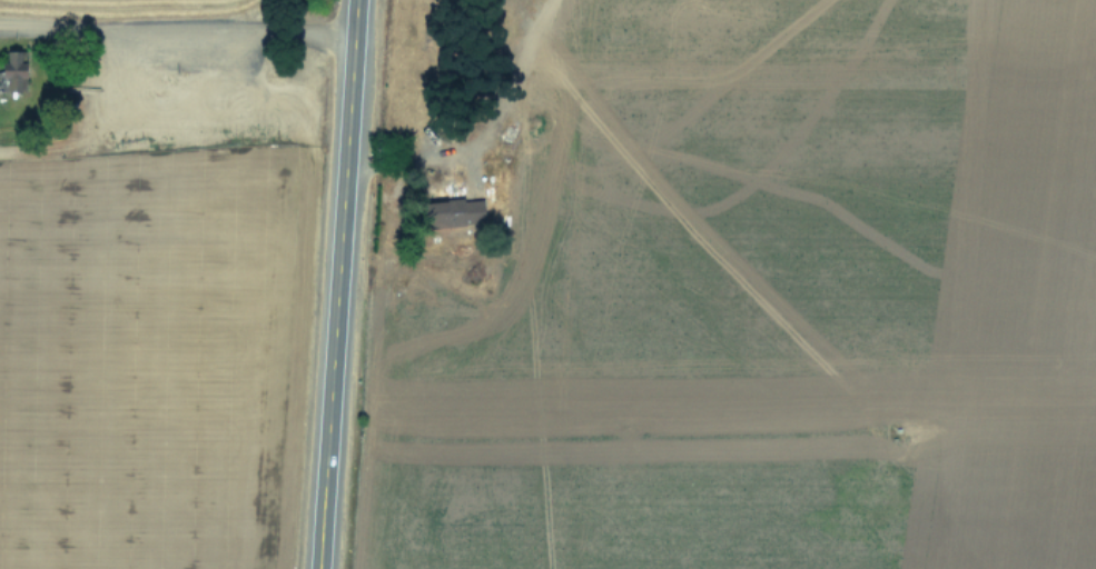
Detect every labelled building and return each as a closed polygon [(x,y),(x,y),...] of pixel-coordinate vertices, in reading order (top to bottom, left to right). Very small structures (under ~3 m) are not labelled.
[(4,90),(25,90),(24,61),(19,61),(19,50),(6,50),(6,61),(3,61),(4,90)] [(482,198),(425,201),(427,225),(484,222),(482,198)]
